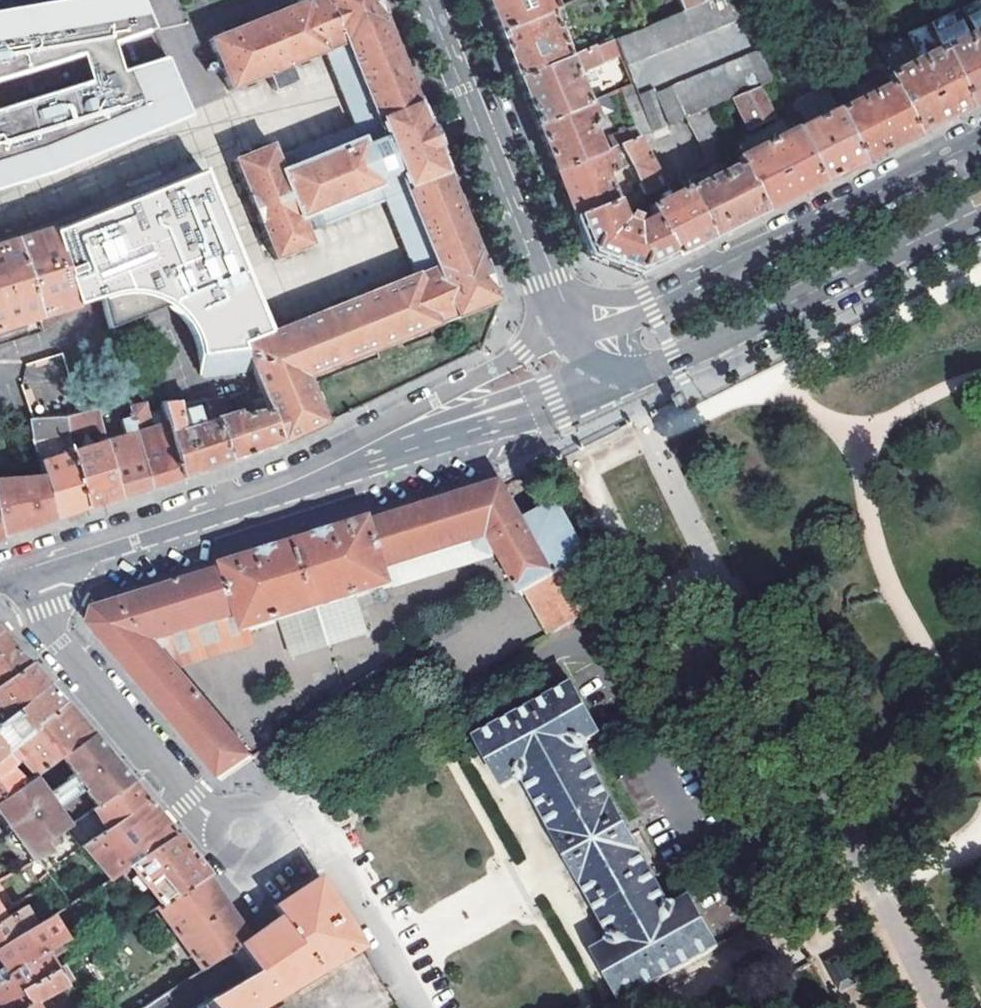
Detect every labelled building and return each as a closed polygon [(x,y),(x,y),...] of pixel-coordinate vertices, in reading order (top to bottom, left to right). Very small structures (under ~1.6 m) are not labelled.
[(57,174),(194,115),(169,60),(126,73),(117,44),(159,30),(146,0),(69,0),(0,12),(0,81),(85,56),(93,83),(0,112),(0,193),(57,174)] [(496,302),(466,224),(427,121),(425,121),(376,0),(308,0),(209,42),(229,94),(267,78),(274,92),(290,86),(285,73),(304,65),(324,57),(353,127),(359,141),(283,174),(277,161),(271,146),(233,161),(275,262),(312,247),(307,236),(302,223),(378,189),(383,202),(413,275),(392,283),(277,332),(241,347),(251,371),(263,400),(280,446),(328,423),(310,381),(496,302)] [(550,12),(555,10),(550,0),(485,0),(498,33),(550,12)] [(641,138),(654,131),(640,103),(656,96),(670,124),(687,117),(709,162),(718,158),(734,150),(712,105),(730,97),(758,85),(772,79),(732,0),(713,0),(682,12),(669,17),(619,37),(621,44),(617,46),(621,56),(634,87),(620,92),(637,129),(641,138)] [(669,17),(682,12),(678,0),(663,0),(662,1),(669,17)] [(682,12),(713,0),(678,0),(682,12)] [(550,12),(498,33),(516,79),(568,58),(550,12)] [(963,24),(958,13),(937,23),(942,34),(963,24)] [(942,49),(969,109),(980,103),(980,30),(942,49)] [(880,52),(884,62),(910,49),(905,39),(880,52)] [(596,47),(603,64),(621,56),(617,46),(614,40),(596,47)] [(862,54),(869,70),(878,66),(884,62),(880,52),(878,46),(862,54)] [(568,58),(516,79),(535,126),(587,106),(575,75),(603,64),(596,47),(568,58)] [(893,83),(916,135),(942,122),(969,109),(942,49),(890,74),(893,83)] [(324,57),(304,65),(333,136),(353,127),(324,57)] [(884,62),(878,66),(883,77),(890,74),(884,62)] [(893,83),(840,109),(863,162),(888,149),(916,135),(893,83)] [(758,85),(730,97),(748,132),(775,118),(758,85)] [(656,96),(640,103),(654,131),(670,124),(656,96)] [(605,98),(587,106),(535,126),(553,172),(602,153),(593,131),(595,120),(611,114),(605,98)] [(839,107),(797,128),(824,181),(830,178),(863,162),(840,109),(840,108),(839,107)] [(333,136),(277,161),(283,174),(359,141),(353,127),(333,136)] [(739,160),(742,165),(764,211),(816,185),(824,181),(797,128),(738,158),(739,160)] [(641,138),(637,129),(608,140),(611,149),(620,146),(641,138)] [(636,181),(641,192),(642,194),(659,186),(659,174),(641,138),(620,146),(630,169),(636,181)] [(611,149),(608,150),(617,174),(630,169),(620,146),(611,149)] [(572,219),(617,201),(607,177),(617,174),(608,150),(602,153),(553,172),(572,219)] [(738,158),(734,150),(718,158),(723,168),(739,160),(738,158)] [(685,191),(709,239),(735,226),(764,211),(742,165),(685,191)] [(210,173),(57,234),(82,309),(107,301),(113,299),(117,298),(124,297),(129,296),(136,296),(142,296),(148,297),(153,298),(160,300),(166,302),(171,305),(175,308),(180,312),(184,316),(189,321),(193,326),(196,331),(199,337),(201,342),(203,348),(205,355),(205,360),(202,378),(251,371),(241,347),(277,332),(210,173)] [(641,192),(636,181),(627,184),(632,196),(641,192)] [(302,223),(307,236),(363,211),(383,202),(378,189),(302,223)] [(648,206),(653,217),(672,257),(703,242),(709,239),(685,191),(684,189),(665,198),(663,193),(657,196),(659,201),(648,206)] [(642,194),(641,192),(632,196),(626,198),(631,207),(645,201),(642,194)] [(672,257),(653,217),(640,224),(640,227),(635,230),(633,225),(635,217),(631,216),(629,222),(625,224),(617,201),(572,219),(587,257),(636,275),(672,257)] [(383,202),(363,211),(392,283),(413,275),(383,202)] [(0,245),(0,338),(83,311),(82,309),(57,234),(55,228),(0,245)] [(160,403),(161,403),(189,395),(178,353),(150,360),(160,403)] [(679,392),(668,397),(670,402),(674,409),(681,405),(684,404),(679,392)] [(230,462),(280,446),(263,400),(252,405),(254,412),(239,417),(237,413),(222,418),(217,402),(215,398),(204,400),(211,424),(215,423),(230,462)] [(150,488),(128,406),(126,401),(116,404),(124,437),(105,444),(103,444),(120,497),(150,488)] [(168,427),(163,410),(151,414),(155,429),(149,430),(141,403),(128,406),(150,488),(155,486),(176,479),(182,477),(170,434),(168,427)] [(163,410),(168,427),(180,424),(179,413),(185,411),(183,405),(178,406),(177,403),(161,403),(163,410)] [(215,423),(211,424),(202,426),(198,413),(187,415),(190,429),(170,434),(182,477),(230,462),(215,423)] [(103,444),(105,444),(96,414),(81,416),(82,420),(63,421),(67,436),(72,454),(88,508),(104,503),(120,497),(103,444)] [(67,436),(63,421),(29,421),(34,439),(41,439),(51,438),(67,436)] [(72,454),(67,436),(51,438),(56,451),(60,450),(62,457),(72,454)] [(41,439),(34,439),(34,440),(36,447),(42,444),(41,439)] [(88,508),(72,454),(62,457),(41,464),(43,476),(45,476),(57,518),(88,508)] [(535,478),(540,475),(543,474),(539,466),(537,463),(530,467),(532,471),(535,478)] [(43,476),(0,480),(0,532),(1,538),(9,533),(57,518),(45,476),(43,476)] [(90,628),(220,779),(251,757),(180,674),(257,648),(251,631),(281,621),(293,659),(331,648),(331,645),(369,633),(358,597),(393,586),(395,591),(495,560),(493,557),(504,552),(529,594),(531,593),(591,559),(559,501),(524,519),(505,485),(502,482),(374,524),(372,521),(352,527),(353,528),(244,563),(244,561),(224,567),(225,570),(94,610),(90,628)] [(591,559),(531,593),(554,633),(614,600),(591,559)] [(30,664),(24,658),(0,632),(0,684),(30,664)] [(49,687),(45,682),(34,670),(30,664),(0,684),(0,723),(49,687)] [(662,675),(655,679),(664,696),(671,692),(662,675)] [(623,1000),(718,947),(691,898),(677,906),(668,903),(641,854),(643,853),(613,799),(612,800),(585,752),(589,742),(591,741),(594,745),(601,741),(598,737),(600,735),(573,686),(477,739),(505,789),(518,781),(528,783),(554,832),(553,833),(582,886),(584,885),(611,934),(608,945),(596,952),(623,1000)] [(65,706),(53,692),(49,687),(0,723),(0,758),(65,706)] [(89,734),(65,706),(0,758),(0,800),(22,784),(15,775),(19,771),(13,765),(18,762),(30,778),(57,758),(89,734)] [(132,784),(109,757),(89,734),(57,758),(72,778),(38,803),(23,783),(22,784),(0,800),(0,870),(50,842),(48,839),(59,832),(45,813),(79,788),(95,809),(132,784)] [(108,882),(132,867),(131,865),(176,836),(143,798),(132,784),(95,809),(91,811),(105,829),(82,846),(108,882)] [(132,867),(162,904),(208,875),(192,856),(176,836),(131,865),(132,867)] [(254,937),(252,936),(228,903),(208,875),(162,904),(157,907),(202,970),(254,937)] [(368,953),(318,876),(274,906),(280,917),(284,915),(304,944),(200,1007),(269,1007),(368,953)] [(9,917),(0,904),(0,923),(9,917)] [(36,927),(24,908),(9,917),(0,923),(0,949),(36,927)] [(143,1007),(200,1007),(304,944),(284,915),(280,917),(252,936),(254,937),(202,970),(168,992),(143,1007)] [(2,980),(8,973),(67,938),(59,927),(53,916),(36,927),(0,949),(0,981),(2,980)] [(27,1005),(19,992),(56,969),(49,959),(71,945),(74,950),(87,942),(79,930),(67,938),(8,973),(2,980),(0,981),(0,1007),(22,1007),(27,1005)] [(830,969),(820,975),(830,993),(840,988),(842,991),(855,984),(841,958),(828,966),(830,969)] [(32,1002),(64,983),(62,980),(71,974),(65,964),(56,969),(19,992),(27,1005),(22,1007),(36,1007),(32,1002)] [(168,992),(157,977),(106,1007),(143,1007),(168,992)]
